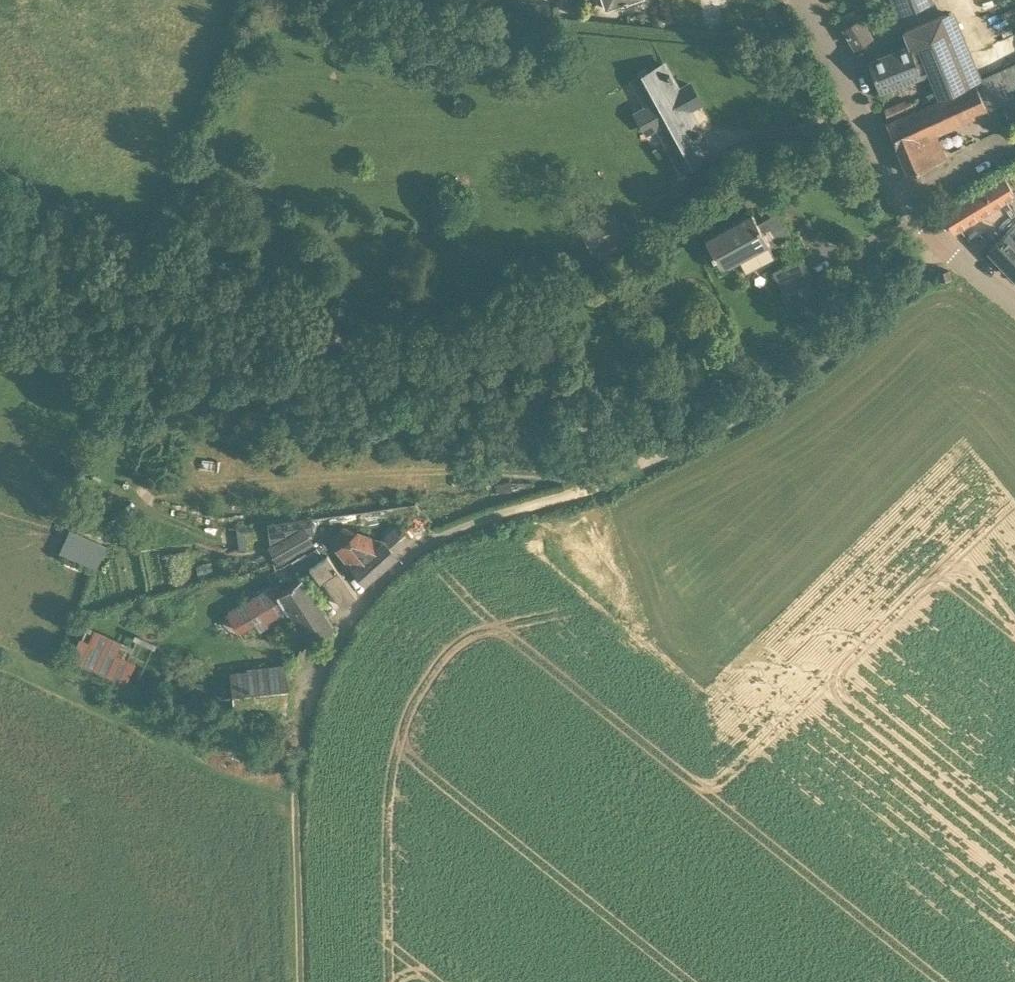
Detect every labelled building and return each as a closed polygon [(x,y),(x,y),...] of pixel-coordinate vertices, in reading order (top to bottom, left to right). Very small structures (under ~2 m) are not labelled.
[(604,10),(634,0),(601,0),(604,10)] [(898,13),(933,0),(893,0),(898,13)] [(855,9),(839,19),(857,49),(873,38),(855,9)] [(908,47),(869,62),(879,89),(926,71),(937,98),(981,77),(953,10),(939,16),(905,30),(901,31),(908,47)] [(886,124),(895,146),(896,146),(908,174),(947,157),(937,136),(989,112),(988,111),(1002,105),(1013,127),(1014,126),(1014,63),(886,124)] [(677,91),(664,65),(631,83),(643,106),(633,112),(646,136),(657,131),(679,171),(711,153),(688,110),(700,104),(689,84),(677,91)] [(904,102),(884,110),(888,120),(889,120),(912,110),(909,102),(905,104),(904,102)] [(1014,194),(1014,165),(1001,174),(1003,179),(943,216),(952,232),(1014,194)] [(791,237),(778,212),(757,223),(752,212),(704,238),(722,270),(767,246),(769,249),(781,243),(781,244),(788,241),(787,239),(791,237)] [(592,260),(626,242),(612,215),(578,233),(592,260)] [(1011,239),(1007,236),(1003,227),(976,237),(989,251),(1014,277),(1014,237),(1011,239)] [(785,295),(814,279),(802,256),(772,272),(785,295)] [(939,281),(951,279),(950,270),(938,273),(939,281)] [(242,551),(268,548),(278,565),(314,544),(308,534),(314,532),(313,525),(312,517),(239,527),(242,551)] [(382,537),(337,522),(324,534),(354,573),(356,572),(365,583),(398,555),(397,553),(411,541),(396,524),(382,537)] [(70,530),(59,553),(96,570),(106,546),(70,530)] [(323,557),(317,548),(307,554),(305,552),(291,561),(300,574),(310,568),(320,581),(323,580),(342,606),(356,596),(327,555),(323,557)] [(332,627),(301,579),(280,594),(272,583),(236,606),(224,614),(237,634),(248,627),(285,604),(310,641),(332,627)] [(84,635),(74,661),(129,684),(139,659),(119,650),(125,637),(97,625),(91,638),(84,635)] [(293,694),(291,685),(282,685),(280,668),(248,672),(231,674),(235,700),(283,695),(293,694)]
